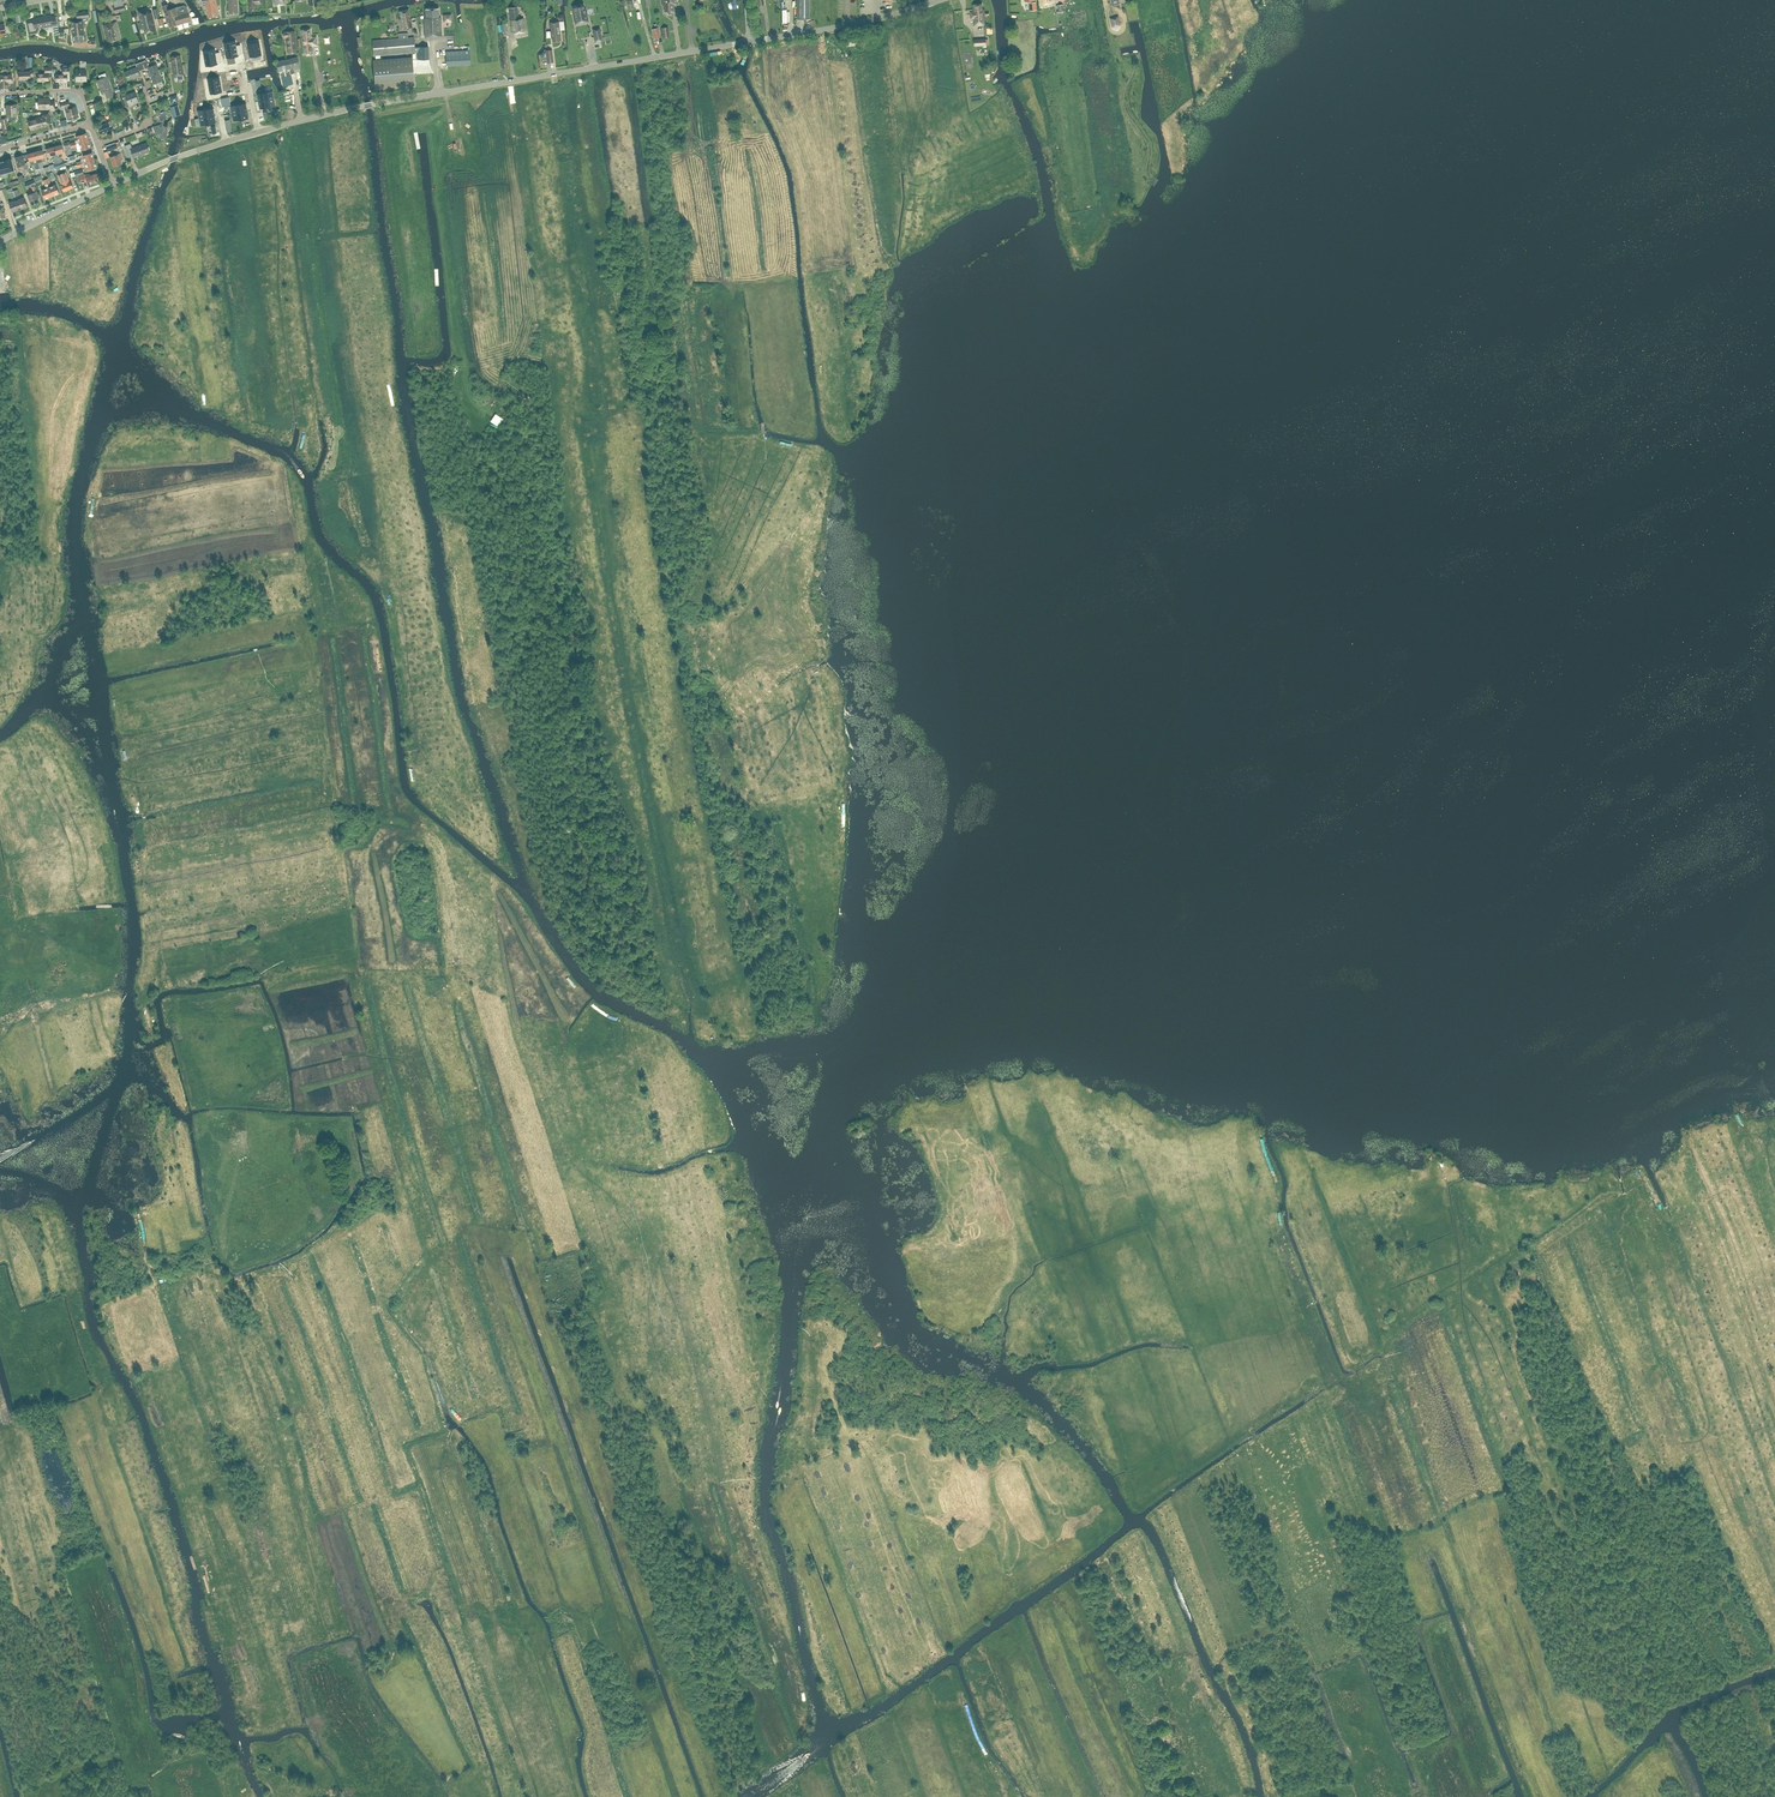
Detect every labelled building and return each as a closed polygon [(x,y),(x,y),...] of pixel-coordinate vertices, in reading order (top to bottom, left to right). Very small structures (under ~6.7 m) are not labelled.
[(115,12),(125,10),(123,0),(118,0),(118,2),(113,3),(115,12)] [(230,13),(238,13),(237,0),(229,0),(230,13)] [(249,11),(258,10),(257,4),(262,4),(262,0),(248,0),(249,11)] [(676,0),(662,0),(662,1),(664,1),(665,11),(674,11),(674,4),(676,4),(676,0)] [(797,19),(809,19),(809,0),(797,0),(797,19)] [(163,5),(165,13),(167,22),(169,22),(170,26),(176,25),(191,21),(188,12),(187,7),(184,5),(170,9),(168,4),(163,5)] [(573,6),(576,23),(587,21),(585,9),(584,9),(583,4),(573,6)] [(971,19),(974,18),(974,25),(985,25),(984,9),(982,9),(982,4),(973,4),(974,13),(971,14),(971,19)] [(217,5),(206,7),(208,18),(219,15),(217,5)] [(523,18),(519,19),(517,6),(509,8),(511,20),(510,20),(513,34),(526,32),(523,18)] [(138,10),(141,22),(153,19),(151,12),(148,13),(147,8),(138,10)] [(439,8),(425,9),(426,18),(424,18),(425,36),(442,36),(441,22),(439,22),(439,8)] [(399,11),(403,29),(412,27),(409,10),(399,11)] [(39,28),(44,27),(44,29),(45,30),(48,29),(49,28),(48,26),(53,25),(53,28),(58,27),(55,16),(51,17),(51,15),(33,19),(33,21),(26,22),(29,35),(37,33),(39,28)] [(1120,25),(1118,16),(1111,18),(1113,27),(1120,25)] [(83,19),(71,20),(73,35),(74,41),(85,40),(84,34),(83,19)] [(145,33),(154,30),(153,25),(154,24),(153,19),(141,22),(143,29),(145,29),(145,33)] [(550,22),(552,41),(561,40),(558,21),(550,22)] [(121,39),(116,22),(104,25),(108,40),(110,39),(110,41),(121,39)] [(668,26),(661,28),(663,38),(670,37),(668,26)] [(302,30),(302,38),(304,55),(313,54),(312,46),(317,45),(316,37),(311,37),(311,36),(310,29),(302,30)] [(283,32),(284,38),(286,37),(288,54),(296,53),(294,31),(283,32)] [(374,55),(417,52),(418,59),(429,59),(428,46),(415,47),(414,37),(408,38),(408,33),(398,33),(398,39),(373,41),(374,55)] [(227,59),(237,57),(235,50),(238,50),(237,42),(234,42),(234,41),(224,43),(227,59)] [(252,58),(253,60),(262,59),(259,42),(248,44),(250,58),(252,58)] [(215,65),(219,64),(217,54),(213,55),(212,52),(205,53),(207,68),(215,67),(215,65)] [(446,66),(470,64),(470,54),(446,56),(446,66)] [(180,56),(171,58),(174,75),(183,74),(180,56)] [(412,57),(373,60),(375,88),(414,85),(412,57)] [(146,60),(139,63),(142,70),(148,67),(154,84),(162,81),(156,64),(149,67),(146,60)] [(139,71),(142,70),(139,63),(136,64),(137,67),(125,72),(128,80),(140,75),(139,71)] [(287,64),(277,67),(283,87),(293,85),(287,64)] [(49,80),(49,77),(52,77),(51,67),(45,67),(45,73),(37,74),(37,81),(49,80)] [(68,81),(67,79),(70,78),(70,68),(63,68),(63,74),(56,74),(56,81),(68,81)] [(87,81),(87,73),(86,69),(80,69),(76,69),(76,81),(87,81)] [(30,76),(34,76),(33,70),(30,70),(30,72),(19,72),(19,79),(31,79),(30,76)] [(12,75),(0,75),(1,82),(0,82),(0,90),(9,90),(9,82),(12,82),(12,75)] [(114,95),(107,77),(97,81),(101,92),(105,91),(107,98),(114,95)] [(221,91),(219,77),(207,79),(210,93),(212,93),(212,96),(219,95),(219,92),(221,91)] [(274,98),(272,91),(257,94),(258,101),(274,98)] [(130,108),(139,104),(134,92),(125,95),(124,93),(122,94),(124,101),(127,100),(130,108)] [(49,98),(39,99),(39,108),(50,107),(50,111),(55,110),(54,101),(50,101),(49,98)] [(275,106),(274,98),(258,101),(260,109),(275,106)] [(66,109),(69,120),(78,117),(77,113),(75,113),(74,107),(71,108),(69,101),(60,104),(61,108),(68,106),(69,109),(66,109)] [(91,109),(92,115),(96,114),(95,113),(100,112),(97,102),(93,104),(94,108),(91,109)] [(247,110),(246,103),(230,105),(231,113),(247,110)] [(7,105),(7,108),(7,109),(8,109),(9,120),(18,119),(16,104),(7,105)] [(214,115),(213,107),(197,110),(199,118),(214,115)] [(248,118),(247,110),(231,113),(233,121),(248,118)] [(28,121),(31,130),(35,129),(34,128),(46,125),(51,124),(48,113),(42,115),(43,117),(28,121)] [(167,136),(162,123),(165,122),(164,119),(167,118),(165,113),(158,116),(160,120),(157,121),(158,125),(153,126),(156,135),(158,135),(159,139),(167,136)] [(216,123),(214,115),(199,118),(200,126),(216,123)] [(107,122),(108,123),(99,126),(101,133),(109,130),(109,131),(114,130),(113,127),(116,126),(113,120),(107,122)] [(77,135),(79,143),(88,140),(86,133),(77,135)] [(91,148),(88,140),(79,143),(82,150),(91,148)] [(134,157),(150,152),(147,143),(132,148),(130,143),(122,146),(127,158),(133,156),(134,157)] [(61,144),(54,146),(60,167),(65,165),(64,161),(63,161),(62,156),(63,156),(62,152),(64,152),(61,144)] [(52,159),(53,159),(54,163),(54,164),(55,169),(60,167),(54,146),(47,148),(49,156),(51,155),(52,159)] [(34,151),(39,168),(40,168),(41,173),(45,172),(42,161),(42,158),(44,157),(42,149),(34,151)] [(31,164),(34,164),(36,169),(39,168),(34,151),(27,153),(30,161),(31,164)] [(83,155),(85,162),(94,160),(92,152),(83,155)] [(110,157),(114,166),(121,164),(120,160),(122,160),(119,153),(110,157)] [(23,165),(24,170),(29,168),(27,163),(25,163),(23,155),(15,157),(18,166),(23,165)] [(4,161),(7,172),(14,170),(11,159),(4,161)] [(97,167),(94,160),(85,162),(88,170),(97,167)] [(70,180),(67,181),(67,180),(68,179),(65,172),(58,175),(64,191),(73,187),(70,180)] [(88,185),(99,181),(97,173),(90,175),(90,174),(85,175),(85,174),(80,176),(82,183),(87,181),(88,185)] [(25,183),(27,188),(36,184),(34,179),(25,183)] [(43,180),(46,188),(42,190),(45,199),(52,196),(49,187),(47,184),(45,179),(43,180)] [(49,187),(52,196),(60,193),(56,184),(49,187)] [(28,195),(31,204),(39,201),(38,198),(39,197),(37,191),(28,195)] [(24,197),(17,200),(20,209),(27,206),(24,197)] [(12,211),(20,209),(17,200),(9,203),(12,211)] [(135,812),(138,811),(132,795),(129,796),(135,812)] [(669,1011),(678,1018),(681,1014),(672,1007),(669,1011)]
